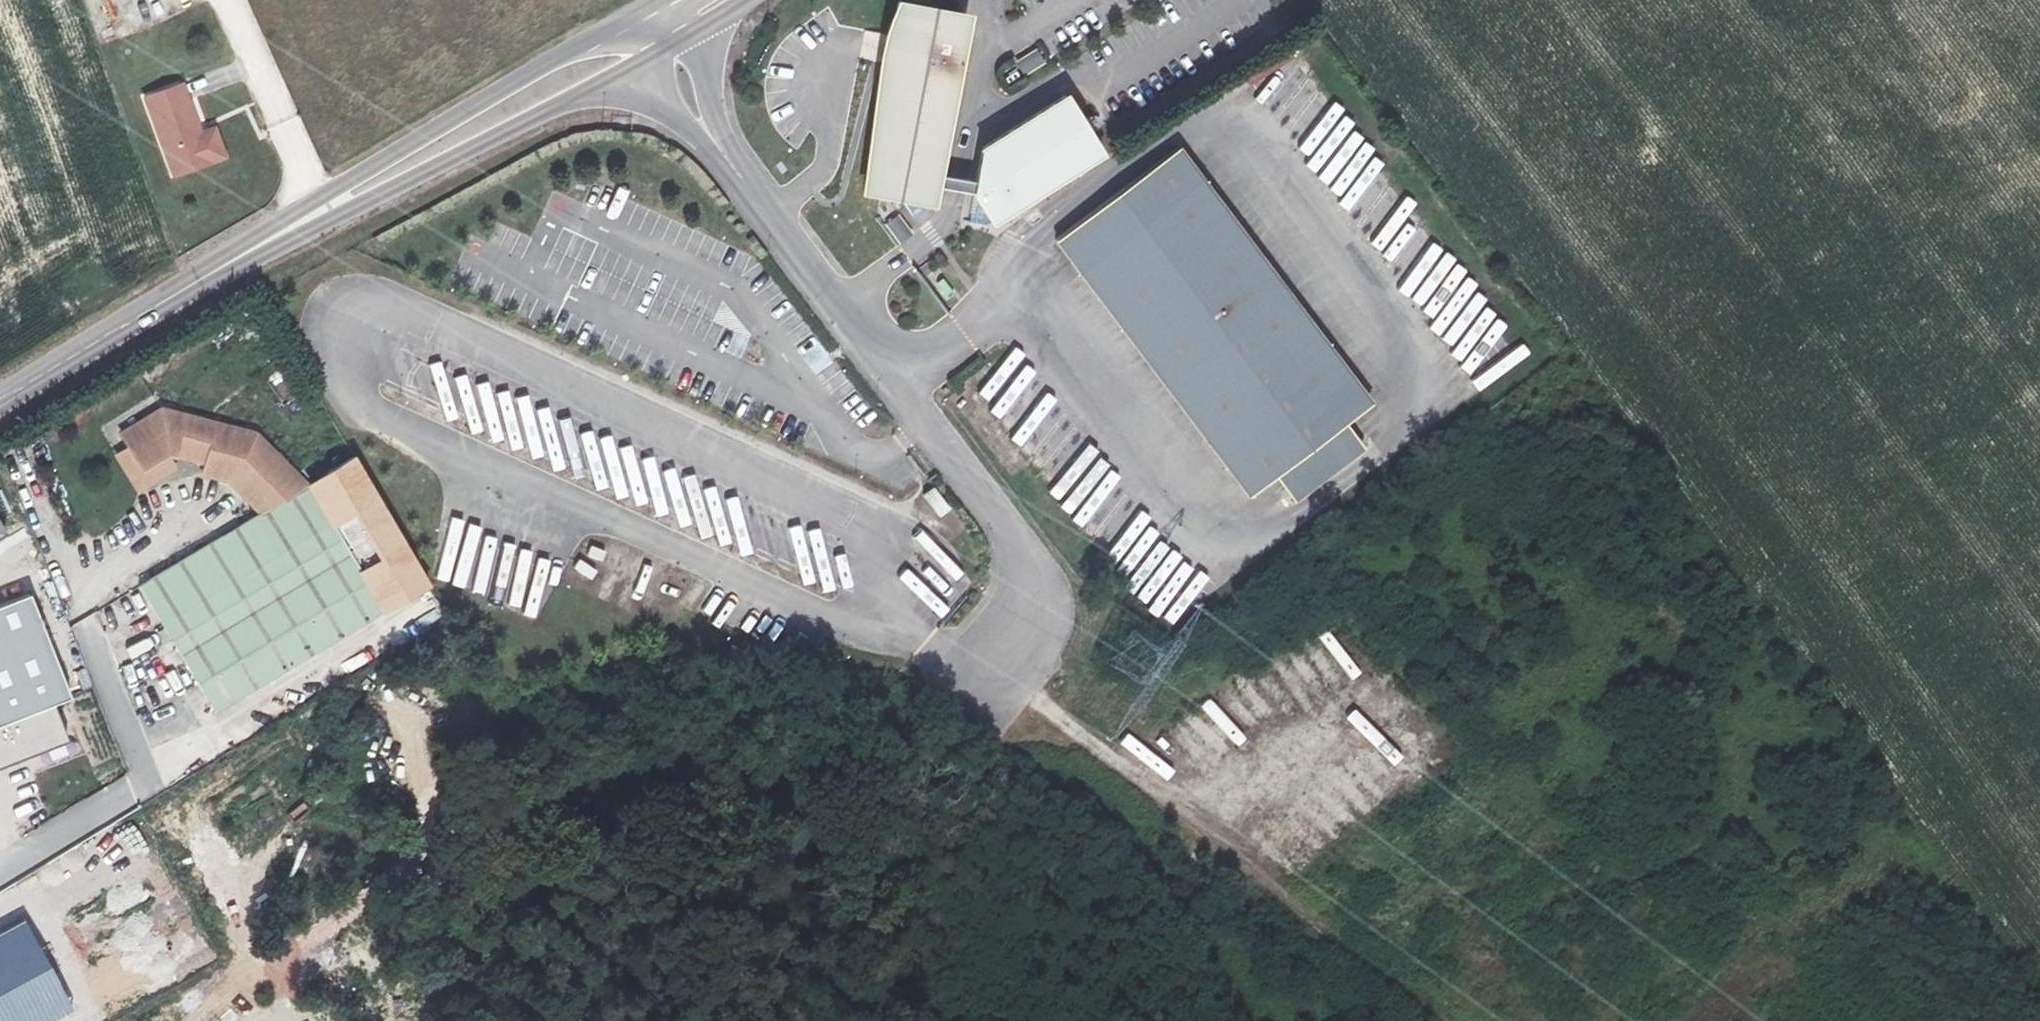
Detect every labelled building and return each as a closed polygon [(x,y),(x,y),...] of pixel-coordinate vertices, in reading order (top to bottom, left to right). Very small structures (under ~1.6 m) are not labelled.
[(930,211),(967,15),(897,3),(889,38),(880,45),(875,53),(873,65),(875,74),(882,81),(856,207),(891,213),(912,231),(930,211)] [(184,90),(149,103),(177,180),(212,167),(202,141),(184,90)] [(1099,154),(1065,100),(984,146),(973,195),(991,229),(1099,154)] [(217,135),(202,141),(212,167),(226,162),(217,135)] [(1278,473),(1350,416),(1374,398),(1181,155),(1062,246),(1258,488),(1278,473)] [(133,574),(224,716),(393,611),(284,429),(255,446),(216,436),(221,417),(165,402),(124,427),(146,463),(171,447),(210,457),(207,469),(233,475),(250,504),(133,574)] [(1374,445),(1350,416),(1278,473),(1302,502),(1374,445)] [(935,487),(924,495),(939,519),(951,511),(935,487)] [(0,520),(0,539),(8,534),(0,520)] [(930,541),(895,576),(939,620),(974,585),(930,541)] [(0,609),(0,729),(57,706),(73,700),(34,596),(0,609)] [(57,706),(0,729),(0,769),(71,743),(57,706)]
